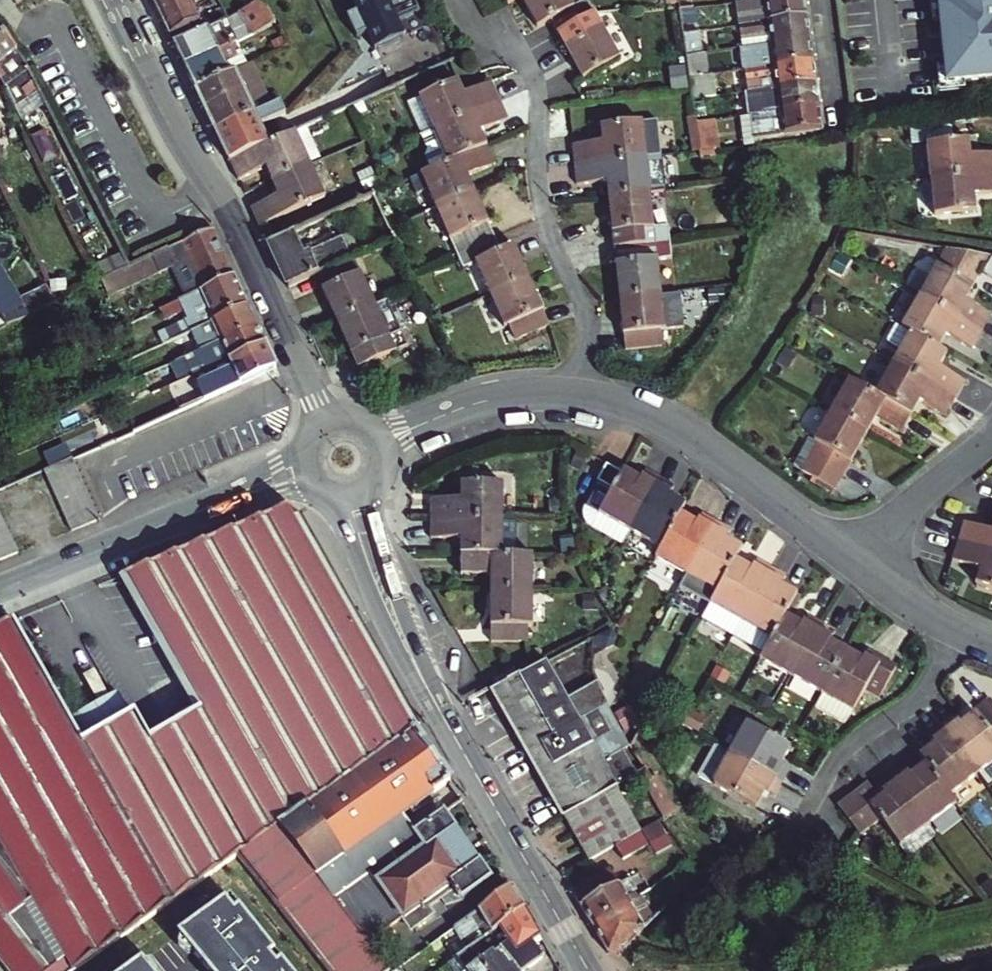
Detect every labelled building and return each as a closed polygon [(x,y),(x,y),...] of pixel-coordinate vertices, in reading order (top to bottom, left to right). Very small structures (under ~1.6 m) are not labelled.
[(175,35),(204,20),(192,0),(158,0),(175,35)] [(222,0),(210,0),(217,13),(226,8),(222,0)] [(277,19),(267,0),(258,0),(252,3),(243,7),(255,30),(277,19)] [(359,33),(370,28),(377,45),(409,31),(402,16),(425,6),(422,0),(358,0),(360,5),(349,10),(359,33)] [(536,27),(551,21),(558,33),(595,13),(588,0),(584,0),(572,6),(569,0),(521,0),(536,27)] [(735,0),(737,22),(807,13),(805,0),(735,0)] [(942,48),(945,80),(991,76),(991,0),(937,0),(940,33),(944,33),(945,48),(942,48)] [(619,58),(595,13),(558,33),(583,77),(619,58)] [(740,44),(810,36),(807,13),(737,22),(740,44)] [(215,35),(210,24),(178,41),(189,64),(241,37),(237,30),(232,33),(228,28),(215,35)] [(693,50),(690,28),(681,29),(684,51),(693,50)] [(2,83),(4,86),(10,99),(14,106),(17,114),(45,101),(27,64),(25,64),(23,61),(0,34),(0,81),(2,83)] [(744,68),(813,59),(810,36),(740,44),(744,68)] [(244,44),(241,37),(189,64),(200,87),(232,71),(227,60),(242,53),(238,47),(244,44)] [(746,90),(816,81),(813,59),(744,68),(746,90)] [(232,71),(200,87),(231,155),(270,138),(238,68),(232,71)] [(696,97),(716,94),(713,72),(693,74),(696,97)] [(490,86),(463,98),(453,79),(416,97),(403,102),(417,134),(430,128),(496,99),(490,86)] [(749,112),(819,103),(816,81),(746,90),(749,112)] [(744,101),(742,91),(727,93),(728,103),(744,101)] [(476,127),(503,113),(496,99),(430,128),(417,134),(432,167),(438,165),(446,161),(484,144),(476,127)] [(752,135),(822,127),(819,103),(749,112),(752,135)] [(717,139),(714,117),(699,119),(702,141),(717,139)] [(659,135),(644,137),(641,118),(596,123),(599,144),(571,148),(573,163),(574,168),(646,159),(662,157),(659,135)] [(241,178),(265,166),(272,181),(310,164),(293,128),(270,138),(231,155),(241,178)] [(962,143),(917,147),(920,180),(991,173),(991,156),(964,158),(962,143)] [(414,192),(423,188),(431,206),(474,188),(465,170),(490,158),(484,144),(446,161),(438,165),(432,167),(419,173),(407,179),(414,192)] [(651,194),(666,192),(662,157),(646,159),(574,168),(575,179),(603,177),(605,199),(651,194)] [(325,197),(310,164),(272,181),(279,195),(254,206),(263,227),(325,197)] [(920,180),(923,213),(969,209),(967,192),(991,190),(991,173),(920,180)] [(495,234),(474,188),(431,206),(453,252),(495,234)] [(671,242),(669,223),(654,225),(651,194),(605,199),(611,250),(614,249),(671,242)] [(295,229),(270,241),(290,285),(315,273),(353,255),(343,232),(310,247),(307,242),(301,244),(295,229)] [(211,231),(179,246),(189,269),(199,291),(232,276),(211,231)] [(453,252),(460,268),(476,260),(490,290),(530,272),(516,241),(502,248),(495,234),(453,252)] [(671,242),(614,249),(619,300),(663,295),(659,260),(673,260),(671,242)] [(147,261),(152,272),(155,277),(172,269),(174,276),(189,269),(179,246),(147,261)] [(961,302),(985,257),(939,249),(914,295),(980,331),(988,316),(961,302)] [(375,301),(353,255),(315,273),(336,319),(375,301)] [(130,282),(152,272),(147,261),(125,271),(130,282)] [(0,269),(0,319),(5,326),(29,315),(0,269)] [(490,290),(506,324),(508,322),(515,337),(551,320),(530,272),(490,290)] [(195,329),(245,306),(232,276),(199,291),(155,311),(159,320),(174,313),(176,317),(201,306),(205,313),(190,319),(195,329)] [(619,300),(625,354),(664,349),(662,333),(667,332),(663,295),(619,300)] [(944,333),(971,348),(980,331),(914,295),(897,325),(904,329),(937,347),(944,333)] [(390,333),(375,301),(336,319),(359,369),(404,347),(396,331),(390,333)] [(191,345),(195,352),(206,347),(254,325),(245,306),(195,329),(192,330),(197,342),(191,345)] [(897,325),(891,322),(882,337),(885,342),(895,348),(889,361),(956,397),(965,379),(941,365),(947,352),(937,347),(904,329),(897,325)] [(183,330),(180,324),(174,327),(177,333),(183,330)] [(205,370),(263,345),(254,325),(206,347),(211,358),(202,362),(205,370)] [(195,387),(147,409),(153,423),(274,370),(268,356),(263,345),(205,370),(190,376),(195,387)] [(177,360),(195,352),(191,345),(174,352),(177,360)] [(889,361),(883,373),(872,393),(912,414),(919,402),(945,417),(956,397),(889,361)] [(883,373),(872,367),(867,379),(863,387),(872,393),(883,373)] [(867,379),(851,371),(847,379),(863,387),(867,379)] [(863,387),(847,379),(830,409),(868,430),(875,417),(903,432),(912,414),(872,393),(863,387)] [(817,445),(803,471),(836,489),(868,430),(830,409),(813,441),(817,445)] [(71,459),(44,471),(49,484),(77,472),(71,459)] [(626,477),(608,467),(599,482),(617,493),(617,492),(626,477)] [(631,469),(626,477),(617,492),(617,493),(615,497),(602,489),(591,509),(635,534),(636,532),(666,478),(650,469),(646,477),(631,469)] [(55,496),(82,485),(77,472),(49,484),(55,496)] [(666,478),(636,532),(668,549),(689,514),(694,503),(676,493),(680,486),(666,478)] [(467,498),(438,497),(437,517),(509,519),(510,482),(468,480),(467,498)] [(602,489),(615,497),(617,493),(599,482),(597,487),(602,489)] [(82,485),(55,496),(61,509),(88,498),(82,485)] [(66,522),(93,510),(88,498),(61,509),(66,522)] [(123,710),(71,739),(168,903),(240,853),(278,827),(415,732),(419,729),(297,515),(285,508),(109,580),(190,719),(145,747),(123,710)] [(628,547),(635,534),(591,509),(592,520),(598,529),(628,547)] [(93,510),(66,522),(72,534),(98,522),(93,510)] [(708,514),(703,522),(689,514),(668,549),(663,558),(694,575),(723,522),(708,514)] [(436,538),(466,539),(466,554),(521,555),(523,519),(509,519),(437,517),(436,538)] [(732,537),(736,529),(723,522),(694,575),(723,591),(741,558),(747,546),(732,537)] [(970,523),(963,542),(991,552),(991,531),(970,523)] [(9,547),(3,535),(0,536),(0,551),(9,547)] [(981,569),(976,584),(991,589),(991,552),(963,542),(957,560),(981,569)] [(15,559),(9,547),(0,551),(0,566),(15,559)] [(466,554),(465,578),(497,579),(496,590),(539,591),(540,555),(521,555),(466,554)] [(763,559),(757,568),(741,558),(723,591),(707,619),(739,637),(748,621),(778,567),(763,559)] [(789,585),(794,576),(778,567),(748,621),(739,637),(770,653),(771,650),(796,605),(803,592),(789,585)] [(538,629),(539,591),(496,590),(495,642),(533,644),(534,628),(538,629)] [(818,606),(814,614),(796,605),(771,650),(802,666),(831,613),(818,606)] [(842,630),(847,622),(831,613),(802,666),(835,684),(859,639),(842,630)] [(0,624),(0,855),(25,899),(61,960),(67,970),(72,970),(168,903),(71,739),(3,623),(0,624)] [(829,695),(856,709),(873,676),(892,686),(907,656),(880,641),(875,649),(859,639),(835,684),(829,695)] [(493,686),(569,812),(619,781),(547,662),(494,686),(493,686)] [(989,701),(977,710),(991,730),(991,705),(989,701)] [(771,753),(780,736),(734,711),(717,741),(773,773),(781,758),(771,753)] [(974,712),(959,725),(952,717),(941,726),(979,776),(991,791),(991,790),(991,735),(974,712)] [(941,726),(929,734),(935,743),(919,755),(925,762),(952,798),(979,776),(941,726)] [(444,784),(447,782),(415,732),(278,827),(333,898),(340,892),(347,902),(372,879),(416,841),(401,821),(444,784)] [(755,779),(765,785),(773,773),(717,741),(706,735),(687,766),(745,798),(755,779)] [(908,776),(902,769),(892,777),(929,826),(956,804),(952,798),(925,762),(908,776)] [(892,777),(877,788),(883,797),(874,803),(868,795),(863,789),(838,806),(839,810),(840,815),(843,822),(846,827),(857,840),(879,824),(899,849),(929,826),(892,777)] [(569,812),(578,828),(602,813),(610,827),(618,840),(624,837),(644,824),(619,781),(569,812)] [(883,797),(877,788),(868,795),(874,803),(883,797)] [(839,810),(838,806),(833,810),(856,843),(857,840),(846,827),(843,822),(840,815),(839,810)] [(586,842),(610,827),(602,813),(578,828),(586,842)] [(412,932),(433,917),(428,910),(439,903),(446,913),(489,881),(466,851),(441,818),(416,841),(372,879),(412,932)] [(631,850),(652,838),(644,824),(624,837),(631,850)] [(240,853),(331,970),(389,970),(340,908),(333,898),(278,827),(240,853)] [(594,855),(618,840),(610,827),(586,842),(594,855)] [(669,828),(657,835),(663,846),(676,837),(669,828)] [(2,970),(45,970),(61,960),(25,899),(0,855),(0,969),(2,970)] [(625,859),(577,888),(596,921),(642,896),(640,892),(644,890),(625,859)] [(643,895),(642,896),(596,921),(611,948),(626,949),(664,909),(656,904),(648,906),(642,911),(639,906),(657,893),(653,886),(643,895)] [(465,951),(468,949),(489,934),(523,911),(510,890),(436,942),(443,951),(457,940),(465,951)] [(347,902),(340,892),(333,898),(340,908),(347,902)] [(178,937),(206,970),(288,970),(231,898),(178,937)] [(524,968),(539,958),(530,943),(539,937),(523,911),(489,934),(517,970),(527,970),(524,968)] [(489,934),(468,949),(472,956),(461,964),(466,970),(517,970),(489,934)] [(130,970),(150,970),(143,962),(130,970)]
